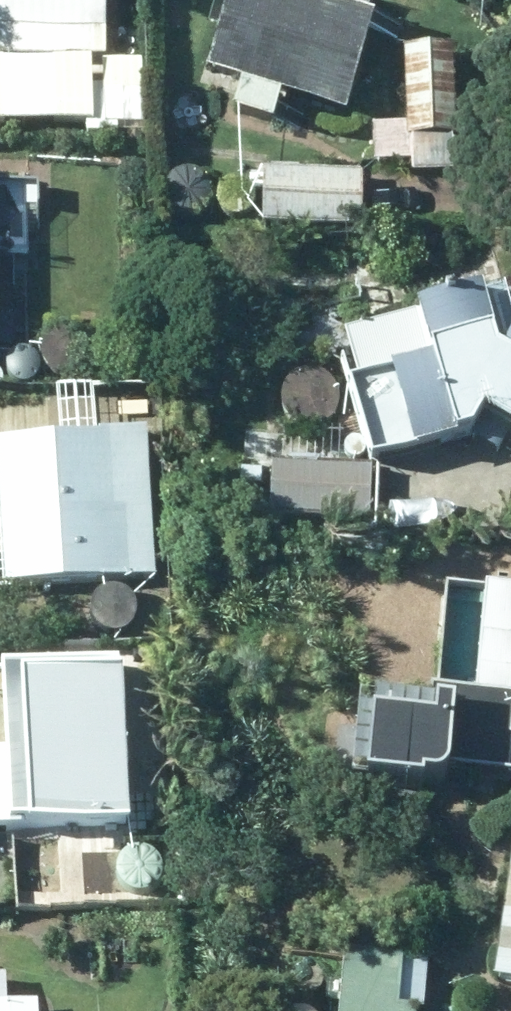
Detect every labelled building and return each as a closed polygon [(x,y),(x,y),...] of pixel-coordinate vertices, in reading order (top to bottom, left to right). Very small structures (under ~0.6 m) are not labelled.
[(103,23),(103,0),(0,0),(0,47),(78,49),(79,22),(103,23)] [(344,103),(372,8),(347,0),(224,0),(205,62),(238,71),(229,101),(272,113),(280,84),(344,103)] [(405,116),(371,116),(371,155),(410,155),(410,165),(452,165),(450,40),(405,41),(405,116)] [(262,218),(360,220),(361,166),(263,164),(262,218)] [(350,371),(370,450),(471,424),(486,399),(510,414),(510,415),(510,324),(504,336),(494,330),(479,275),(417,291),(431,345),(390,356),(391,362),(350,371)] [(0,519),(91,516),(93,573),(154,571),(148,423),(160,422),(158,376),(89,378),(91,428),(0,432),(0,509),(0,519)] [(267,510),(368,517),(372,463),(272,455),(267,510)] [(510,784),(510,618),(439,614),(431,745),(345,740),(340,831),(436,836),(439,780),(510,784)] [(118,650),(0,657),(0,818),(126,810),(118,650)] [(501,1010),(510,1010),(510,881),(507,880),(501,1010)] [(338,1010),(414,1010),(415,1000),(399,998),(402,949),(343,945),(338,1010)] [(38,996),(0,997),(0,1010),(38,1010),(38,996)]
